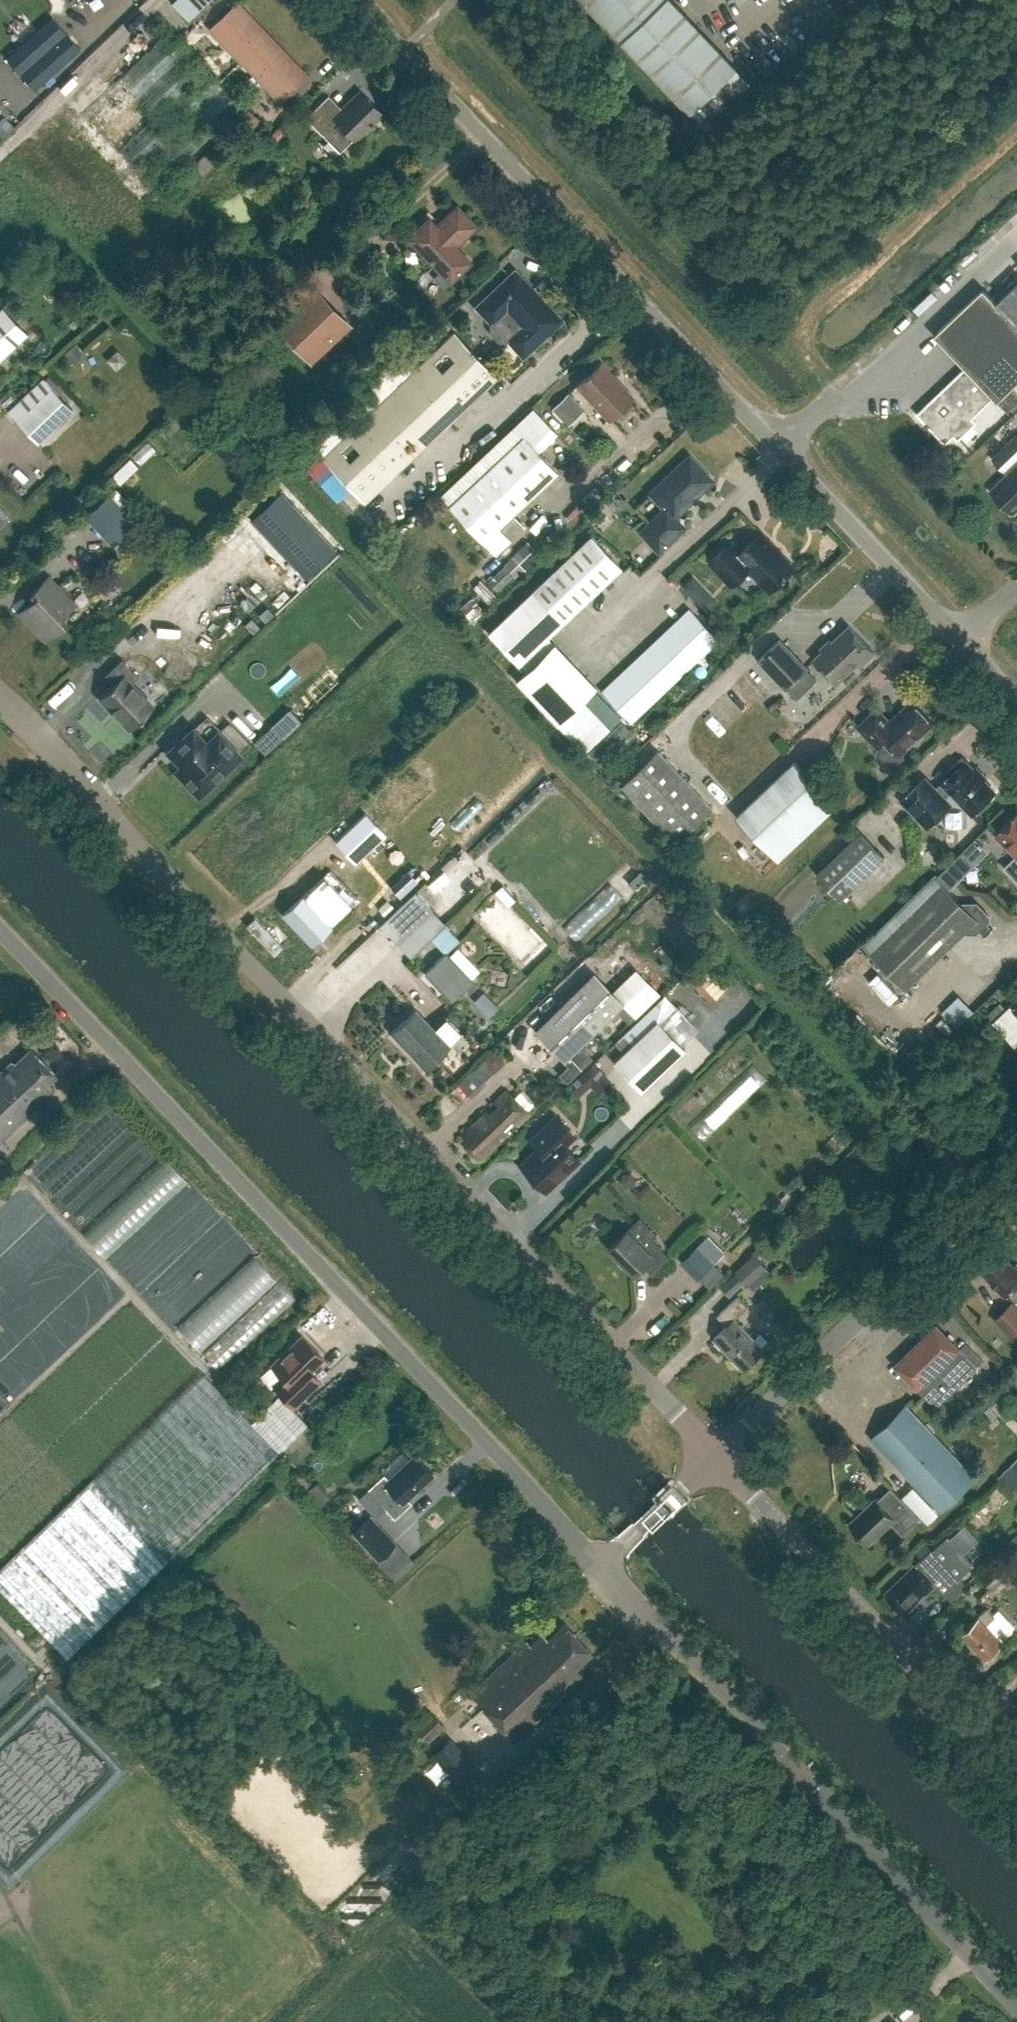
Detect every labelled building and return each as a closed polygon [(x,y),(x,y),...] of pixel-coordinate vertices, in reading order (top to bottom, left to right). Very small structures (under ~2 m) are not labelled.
[(737,68),(673,0),(584,0),(691,112),(737,68)] [(211,28),(279,100),(304,76),(236,4),(211,28)] [(52,16),(6,57),(34,89),(80,48),(52,16)] [(306,118),(340,151),(353,138),(356,141),(382,114),(357,90),(336,113),(323,101),(306,118)] [(228,130),(193,165),(202,175),(238,140),(228,130)] [(454,245),(475,225),(456,206),(436,225),(428,217),(408,237),(449,280),(469,261),(454,245)] [(414,223),(406,214),(382,237),(399,237),(414,223)] [(478,306),(492,321),(489,324),(490,333),(497,341),(506,342),(509,340),(523,354),(559,319),(514,272),(478,306)] [(347,324),(312,287),(276,322),(311,359),(347,324)] [(918,413),(927,423),(926,424),(928,427),(929,425),(945,442),(954,434),(958,438),(976,421),(971,417),(993,396),(997,401),(1007,411),(1016,402),(1016,392),(1012,387),(1016,382),(1016,323),(983,287),(934,334),(966,367),(918,413)] [(28,331),(3,305),(0,308),(0,358),(28,331)] [(496,377),(453,331),(321,456),(364,501),(496,377)] [(73,362),(83,353),(75,343),(65,352),(73,362)] [(633,397),(600,362),(576,385),(609,419),(633,397)] [(39,440),(74,407),(53,385),(18,418),(39,440)] [(51,452),(75,428),(66,419),(42,443),(51,452)] [(991,490),(1013,513),(1016,509),(1016,432),(990,457),(1007,474),(991,490)] [(555,471),(522,435),(449,504),(495,554),(523,527),(511,513),(555,471)] [(712,480),(689,455),(648,493),(663,509),(640,531),(657,549),(683,526),(674,516),(712,480)] [(118,482),(137,465),(129,457),(111,475),(118,482)] [(84,515),(112,545),(137,522),(122,506),(127,502),(114,487),(84,515)] [(614,511),(628,498),(619,488),(604,501),(614,511)] [(280,489),(250,517),(306,576),(336,548),(280,489)] [(12,515),(0,502),(0,526),(12,515)] [(770,590),(794,568),(761,533),(741,551),(732,541),(710,561),(732,585),(749,569),(770,590)] [(518,664),(561,623),(621,566),(590,534),(531,591),(487,632),(518,664)] [(511,556),(524,569),(540,554),(527,541),(511,556)] [(37,596),(21,611),(47,638),(64,622),(60,618),(76,602),(50,575),(33,592),(37,596)] [(706,610),(716,600),(704,588),(701,605),(706,610)] [(630,721),(718,639),(690,610),(603,692),(630,721)] [(874,651),(849,625),(832,642),(830,639),(821,648),(823,650),(814,658),(837,682),(857,662),(860,665),(874,651)] [(759,658),(786,687),(807,668),(779,639),(759,658)] [(131,727),(154,705),(132,682),(140,675),(123,658),(105,674),(114,683),(101,696),(131,727)] [(906,756),(902,752),(933,722),(912,700),(890,721),(877,708),(858,726),(877,746),(877,749),(879,753),(880,755),(883,758),(886,760),(889,761),(893,762),(896,762),(900,761),(903,759),(906,756)] [(599,762),(631,732),(620,720),(588,751),(599,762)] [(271,726),(252,743),(264,755),(282,738),(271,726)] [(184,765),(178,770),(200,793),(241,754),(219,731),(207,743),(194,728),(170,750),(184,765)] [(619,783),(673,841),(711,806),(657,748),(619,783)] [(942,782),(944,784),(938,790),(925,777),(901,799),(921,819),(923,817),(925,819),(946,799),(944,796),(950,790),(973,813),(996,791),(983,779),(985,777),(976,767),(974,769),(965,760),(942,782)] [(836,804),(795,761),(737,815),(778,859),(836,804)] [(365,812),(336,841),(355,861),(385,833),(365,812)] [(997,834),(1016,854),(1016,814),(997,834)] [(840,898),(885,855),(862,831),(817,873),(840,898)] [(1005,866),(1016,879),(1016,854),(1005,866)] [(948,862),(935,874),(943,882),(948,888),(961,876),(948,862)] [(636,888),(648,877),(641,870),(630,881),(636,888)] [(407,871),(390,888),(400,898),(417,881),(407,871)] [(324,874),(283,913),(311,943),(352,904),(324,874)] [(863,944),(905,987),(962,932),(977,932),(990,919),(990,916),(977,903),(963,902),(948,888),(943,882),(935,874),(863,944)] [(434,909),(416,890),(381,923),(399,942),(434,909)] [(423,923),(433,943),(449,935),(440,916),(423,923)] [(342,974),(376,941),(363,927),(328,961),(342,974)] [(473,980),(446,952),(424,972),(451,1001),(473,980)] [(566,1082),(592,1057),(579,1044),(624,1001),(595,971),(536,1028),(565,1057),(562,1060),(567,1065),(558,1073),(566,1082)] [(374,1001),(386,995),(380,982),(368,988),(374,1001)] [(686,1047),(662,1021),(678,1006),(666,994),(617,1042),(624,1050),(615,1059),(642,1088),(686,1047)] [(993,1021),(1016,1046),(1016,999),(1011,1005),(993,1021)] [(417,1007),(392,1031),(426,1067),(451,1043),(417,1007)] [(57,1089),(50,1082),(59,1074),(33,1047),(17,1062),(15,1059),(3,1070),(1,1068),(0,1069),(0,1140),(2,1142),(57,1089)] [(471,1097),(486,1082),(473,1069),(458,1083),(471,1097)] [(497,1102),(463,1134),(467,1138),(464,1140),(478,1154),(480,1152),(484,1155),(517,1123),(518,1124),(530,1112),(508,1089),(496,1101),(497,1102)] [(560,1174),(578,1157),(564,1142),(574,1132),(558,1115),(533,1138),(541,1147),(524,1163),(546,1187),(549,1184),(553,1184),(560,1178),(560,1174)] [(906,1141),(895,1151),(905,1161),(915,1152),(906,1141)] [(647,1246),(630,1228),(612,1246),(638,1271),(646,1263),(655,1272),(672,1255),(655,1238),(647,1246)] [(681,1261),(698,1279),(715,1263),(698,1245),(681,1261)] [(190,1341),(267,1269),(247,1248),(170,1320),(190,1341)] [(1006,1294),(1016,1283),(1016,1262),(1015,1265),(999,1249),(980,1267),(1006,1294)] [(749,1286),(768,1268),(753,1253),(734,1271),(749,1286)] [(255,1284),(262,1297),(280,1287),(273,1274),(255,1284)] [(716,1336),(745,1367),(765,1348),(737,1318),(750,1305),(740,1295),(719,1314),(728,1324),(716,1336)] [(1014,1339),(1016,1336),(1016,1306),(1012,1301),(994,1319),(1014,1339)] [(939,1325),(898,1365),(919,1387),(937,1406),(978,1366),(960,1347),(939,1325)] [(294,1403),(316,1383),(321,1378),(312,1368),(325,1356),(305,1334),(274,1363),(285,1374),(276,1383),(294,1403)] [(68,1658),(310,1425),(282,1395),(254,1422),(206,1373),(0,1571),(0,1587),(68,1658)] [(977,1476),(907,1404),(872,1438),(919,1486),(905,1499),(892,1486),(878,1500),(876,1498),(852,1521),(871,1541),(892,1520),(904,1533),(921,1517),(927,1524),(977,1476)] [(434,1472),(417,1454),(391,1479),(386,1473),(370,1488),(396,1516),(412,1501),(408,1496),(434,1472)] [(1006,1469),(1013,1476),(1016,1480),(1016,1458),(1006,1469)] [(331,1495),(317,1481),(306,1492),(319,1506),(331,1495)] [(397,1541),(372,1514),(355,1531),(379,1557),(397,1541)] [(959,1576),(974,1562),(949,1535),(934,1548),(932,1547),(887,1591),(906,1612),(937,1583),(945,1592),(960,1577),(959,1576)] [(404,1552),(387,1568),(395,1577),(413,1561),(404,1552)] [(982,1575),(994,1588),(1012,1570),(1000,1557),(982,1575)] [(980,1614),(962,1631),(986,1656),(1004,1640),(1010,1634),(1014,1624),(999,1608),(994,1613),(988,1606),(979,1614),(980,1614)] [(472,1690),(516,1737),(585,1673),(577,1664),(592,1650),(565,1620),(549,1636),(544,1631),(532,1643),(528,1639),(518,1648),(516,1648),(472,1690)] [(432,1708),(415,1724),(429,1740),(446,1724),(432,1708)]
